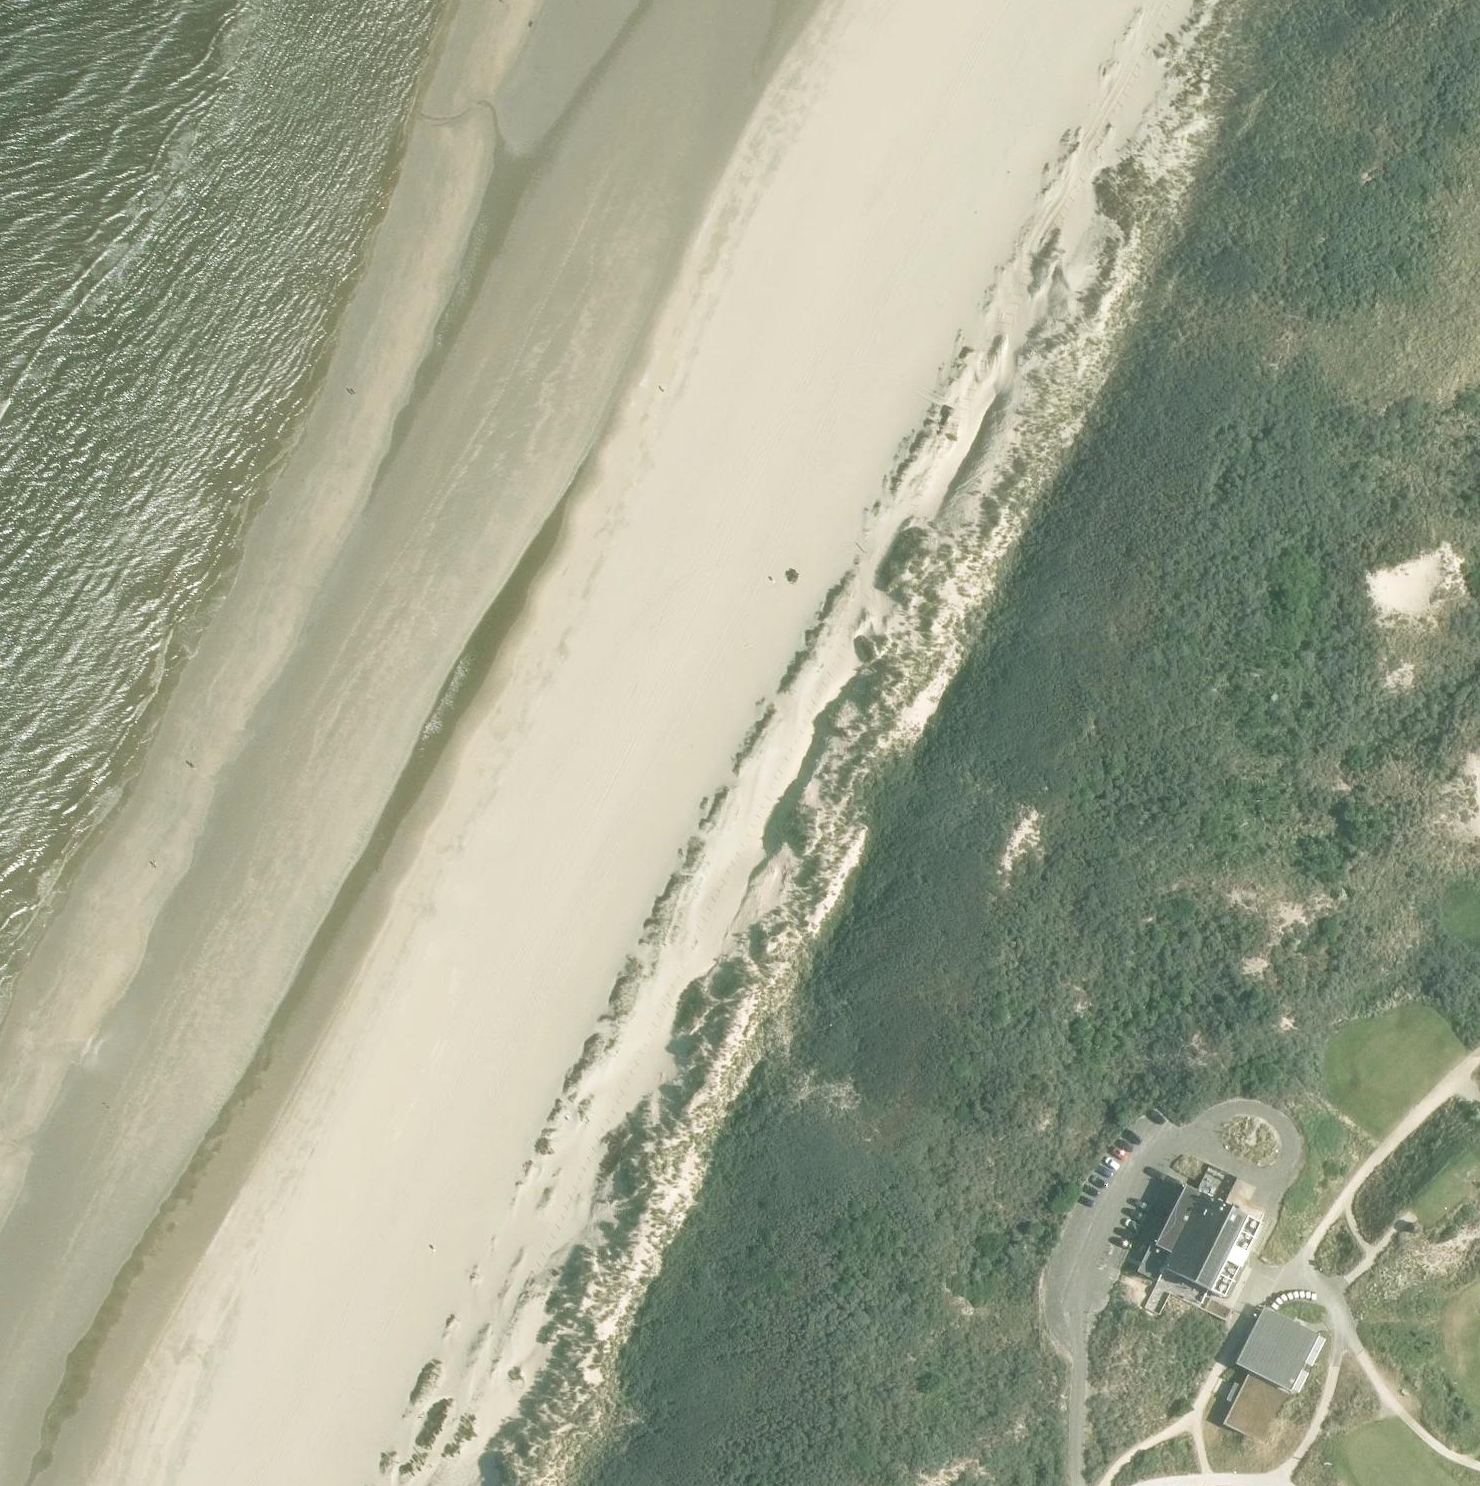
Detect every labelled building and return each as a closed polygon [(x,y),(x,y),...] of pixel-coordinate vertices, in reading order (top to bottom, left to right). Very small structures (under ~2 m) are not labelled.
[(1259,1223),(1201,1194),(1185,1186),(1155,1245),(1170,1252),(1156,1281),(1157,1282),(1164,1267),(1207,1288),(1200,1303),(1201,1303),(1208,1289),(1227,1299),(1246,1261),(1241,1259),(1259,1223)] [(1226,1321),(1232,1309),(1210,1297),(1203,1310),(1226,1321)] [(1318,1335),(1263,1307),(1235,1363),(1290,1390),(1318,1335)]
